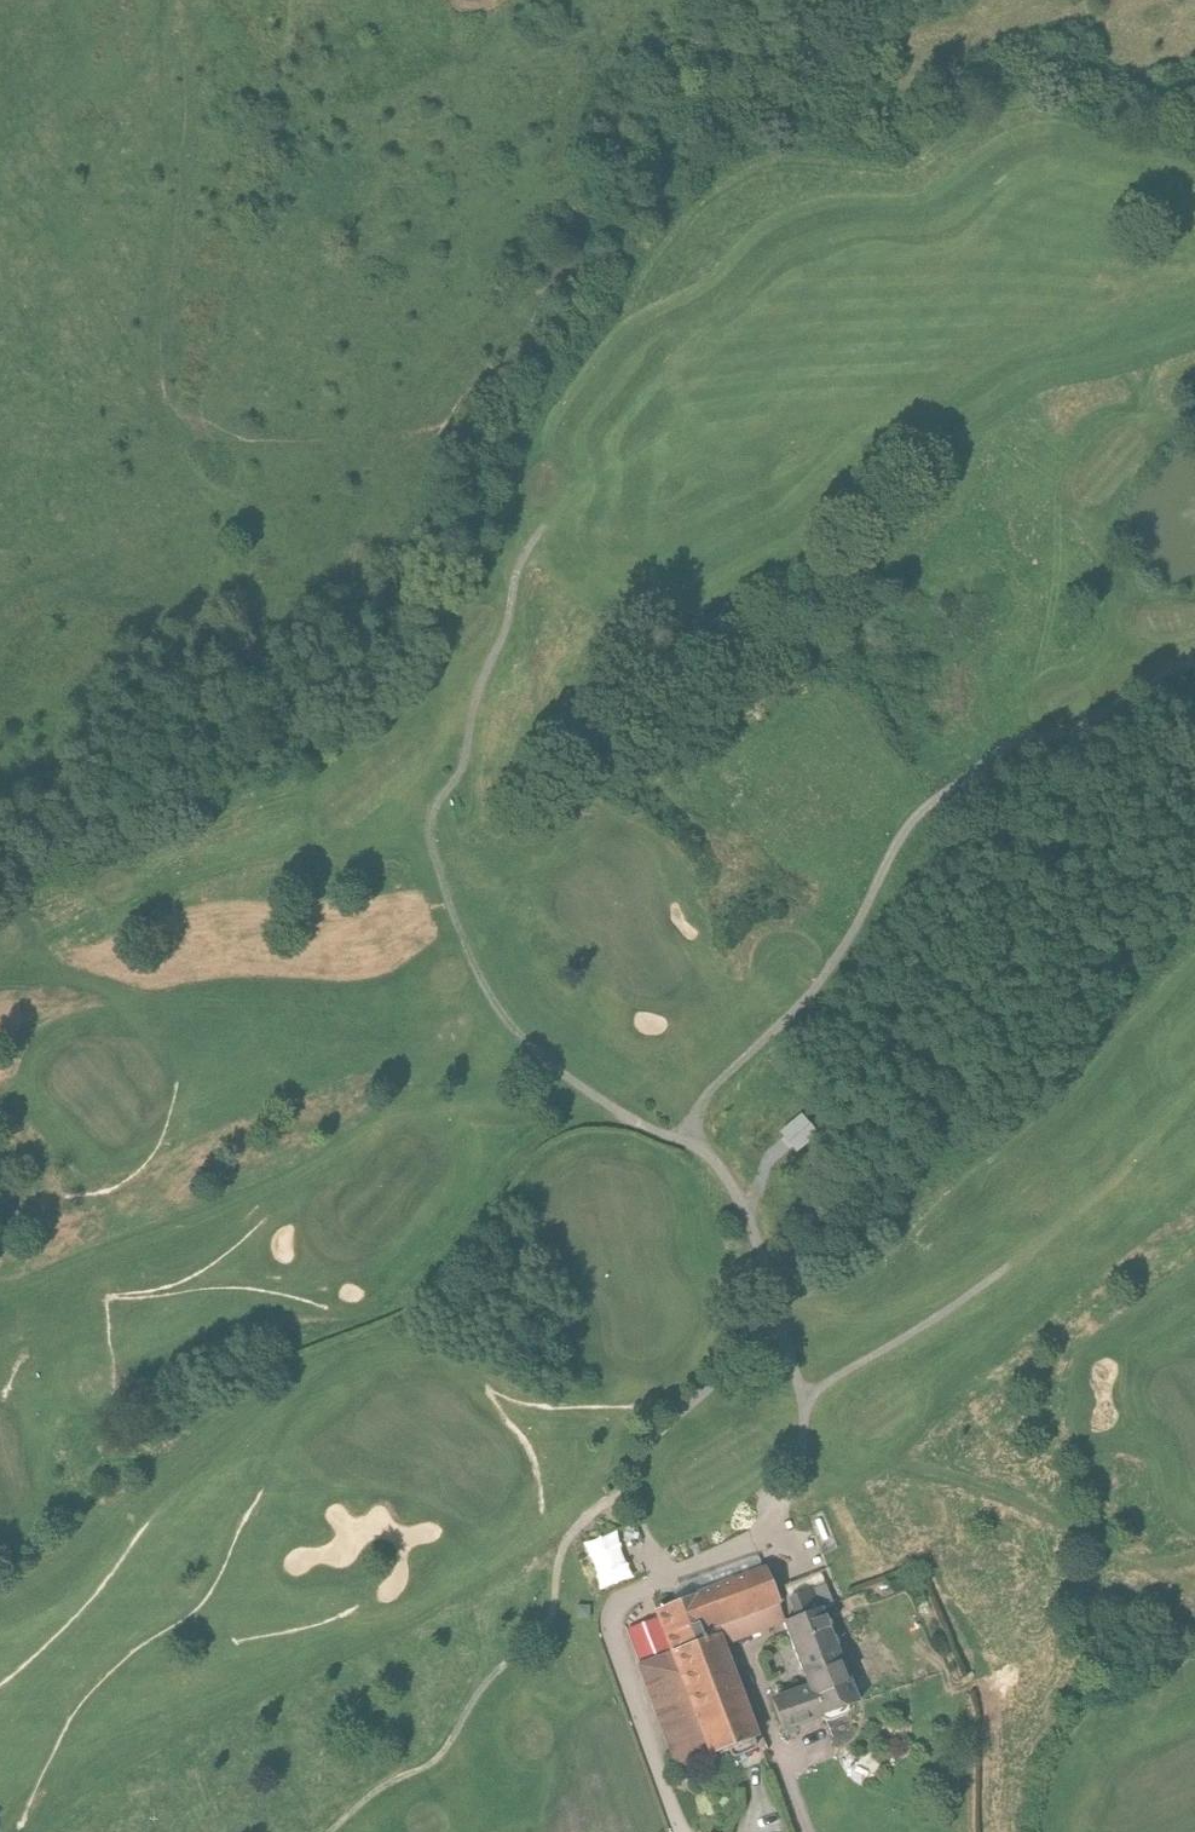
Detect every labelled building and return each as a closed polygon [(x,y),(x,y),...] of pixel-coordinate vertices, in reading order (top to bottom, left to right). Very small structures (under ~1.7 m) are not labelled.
[(632,1528),(585,1540),(598,1590),(645,1577),(632,1528)] [(759,1575),(648,1618),(663,1658),(629,1671),(669,1777),(754,1744),(719,1652),(776,1630),(779,1629),(759,1575)] [(800,1692),(765,1705),(778,1740),(853,1711),(821,1625),(832,1621),(821,1590),(781,1605),(789,1625),(779,1629),(776,1630),(800,1692)]
